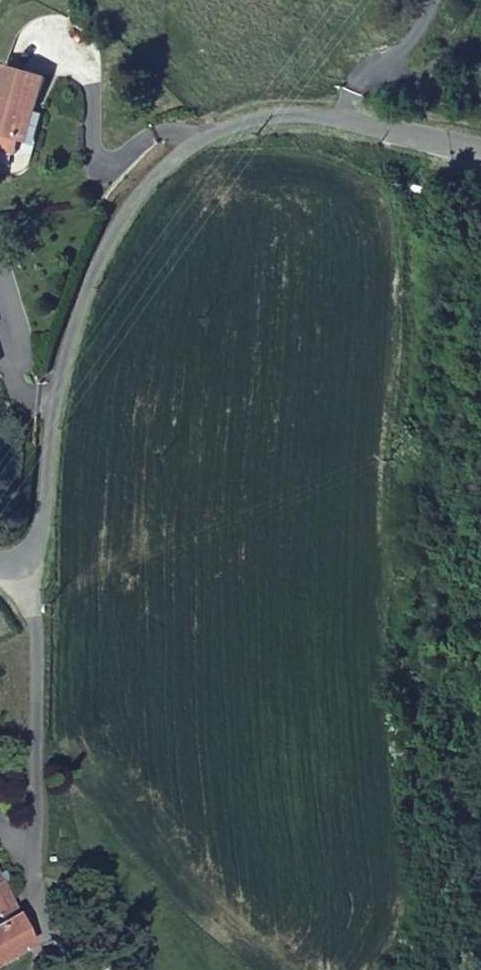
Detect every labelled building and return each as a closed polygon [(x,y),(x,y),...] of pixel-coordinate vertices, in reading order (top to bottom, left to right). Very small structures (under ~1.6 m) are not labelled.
[(6,57),(0,78),(0,140),(22,145),(35,100),(40,100),(50,68),(6,57)] [(31,943),(0,877),(0,957),(31,943)]
